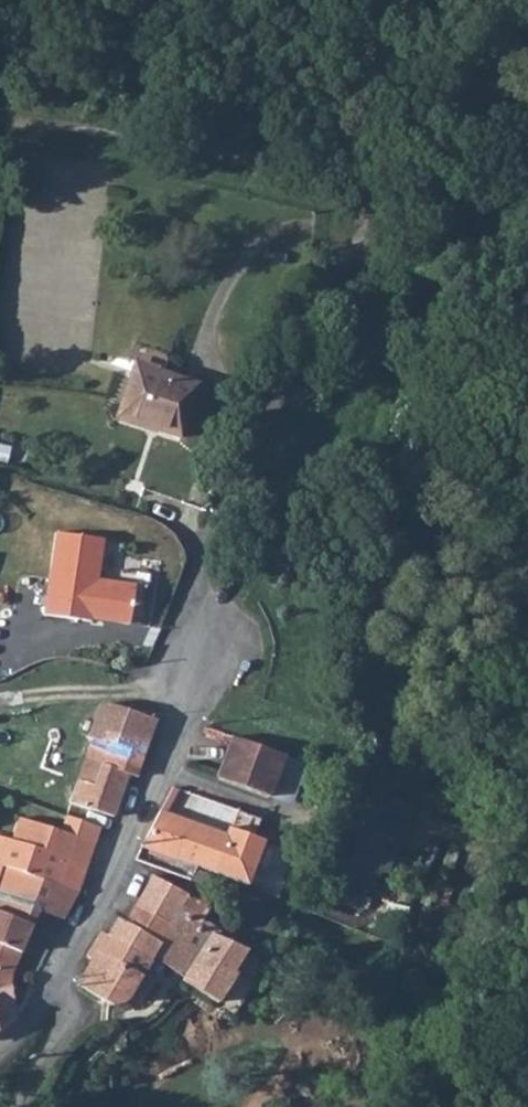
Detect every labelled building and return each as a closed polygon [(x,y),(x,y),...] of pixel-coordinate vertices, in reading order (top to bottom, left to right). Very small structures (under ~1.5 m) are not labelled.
[(132,370),(114,419),(177,441),(195,394),(132,370)] [(49,538),(39,620),(86,626),(90,623),(125,628),(129,589),(94,585),(98,544),(49,538)] [(149,721),(114,710),(107,732),(97,729),(72,799),(112,813),(126,772),(134,775),(152,723),(149,721)] [(228,740),(213,782),(240,792),(256,750),(228,740)] [(256,750),(240,792),(264,800),(279,758),(256,750)] [(62,816),(48,854),(66,859),(84,865),(101,870),(113,848),(93,838),(97,827),(62,816)] [(221,845),(154,817),(148,825),(140,844),(163,854),(173,858),(194,865),(211,871),(221,845)] [(0,871),(0,893),(16,899),(27,871),(59,884),(62,877),(66,859),(48,854),(10,841),(0,837),(0,863),(2,864),(0,871)] [(257,849),(224,837),(222,841),(255,853),(257,849)] [(255,853),(222,841),(221,845),(211,871),(244,883),(255,853)] [(173,858),(166,871),(189,881),(194,865),(173,858)] [(66,859),(62,877),(78,884),(84,865),(66,859)] [(8,987),(9,979),(15,961),(40,910),(62,919),(76,891),(59,884),(27,871),(16,899),(0,893),(0,988),(8,987)] [(196,871),(192,882),(205,888),(209,877),(196,871)] [(153,874),(136,905),(167,922),(172,910),(198,921),(209,901),(198,895),(196,900),(153,874)] [(62,877),(59,884),(76,891),(78,884),(62,877)] [(136,905),(125,922),(158,941),(167,922),(136,905)] [(158,941),(150,956),(183,971),(181,980),(217,999),(246,946),(172,910),(167,922),(158,941)] [(125,922),(114,941),(148,959),(150,956),(158,941),(125,922)] [(85,956),(91,960),(104,967),(110,957),(141,975),(148,959),(114,941),(101,934),(98,932),(85,956)] [(91,960),(74,985),(109,1004),(124,1001),(141,975),(110,957),(104,967),(91,960)] [(14,1009),(8,987),(0,988),(0,1016),(14,1009)]
